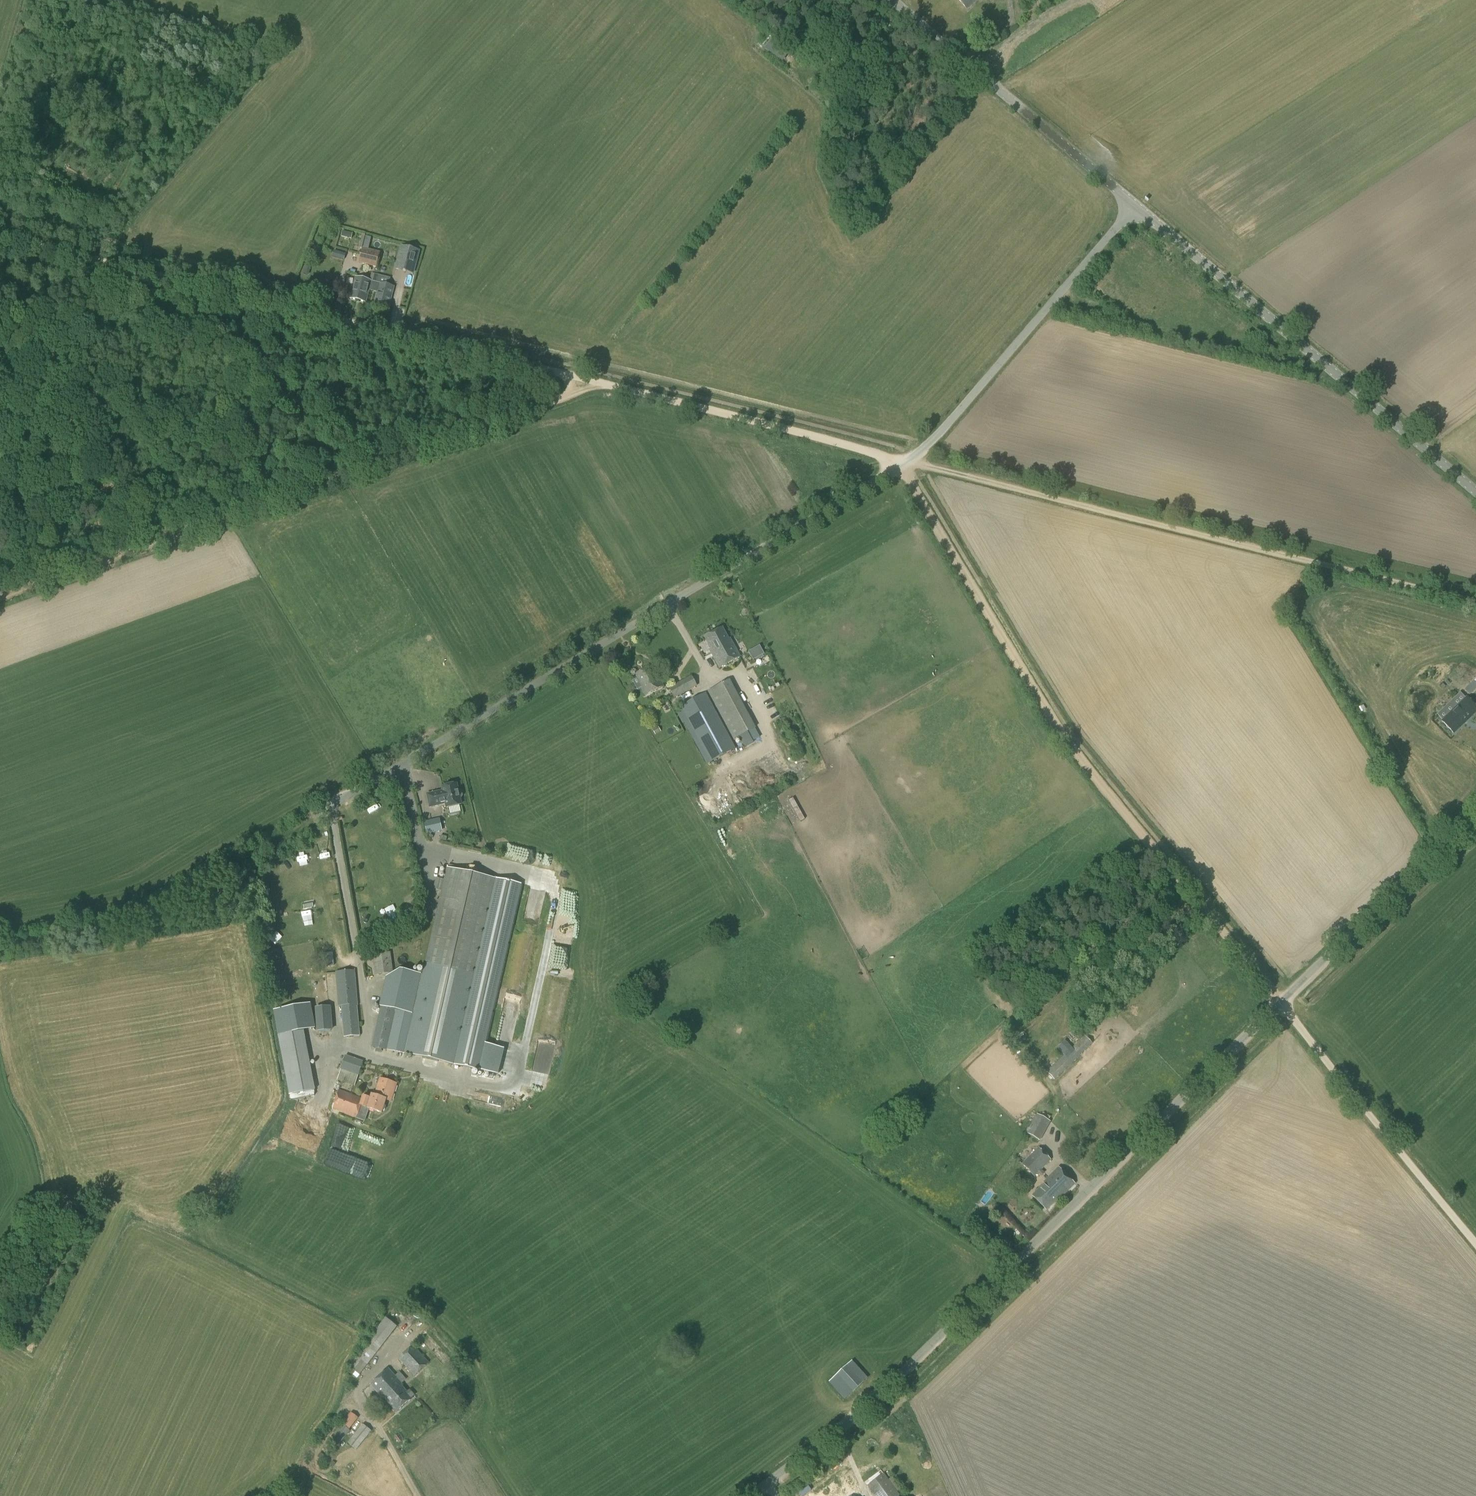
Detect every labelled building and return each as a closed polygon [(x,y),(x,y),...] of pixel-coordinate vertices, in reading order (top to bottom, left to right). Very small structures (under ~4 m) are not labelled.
[(967,9),(977,0),(958,0),(967,9)] [(790,52),(772,39),(764,50),(782,62),(790,52)] [(421,250),(401,244),(395,268),(408,271),(411,257),(418,259),(421,250)] [(377,268),(380,252),(363,248),(359,264),(377,268)] [(344,260),(346,254),(334,251),(332,257),(344,260)] [(390,278),(378,275),(376,283),(371,281),(369,290),(377,292),(375,302),(389,306),(394,286),(389,284),(390,278)] [(369,290),(371,281),(355,277),(350,298),(366,302),(369,290)] [(729,640),(722,628),(705,638),(711,649),(709,650),(719,668),(741,657),(731,639),(729,640)] [(656,679),(650,667),(636,675),(643,688),(641,689),(645,696),(662,687),(658,678),(656,679)] [(674,699),(697,686),(692,677),(669,689),(674,699)] [(748,732),(756,728),(730,680),(708,691),(733,740),(739,737),(748,732)] [(1469,685),(1464,690),(1470,695),(1474,691),(1469,685)] [(736,748),(706,693),(680,707),(682,710),(676,713),(682,723),(688,720),(710,762),(736,748)] [(1441,722),(1453,734),(1475,711),(1475,708),(1466,698),(1441,722)] [(753,743),(748,732),(739,737),(745,747),(753,743)] [(458,791),(456,784),(442,787),(443,791),(427,795),(430,807),(446,803),(447,808),(461,805),(459,798),(461,798),(462,796),(461,791),(460,790),(458,791)] [(701,794),(706,802),(717,794),(712,786),(701,794)] [(388,804),(392,800),(387,794),(377,803),(384,811),(390,806),(388,804)] [(442,831),(439,818),(424,822),(427,835),(442,831)] [(311,864),(306,853),(299,856),(304,867),(311,864)] [(518,863),(517,875),(530,876),(531,865),(518,863)] [(522,884),(447,868),(422,975),(400,970),(387,977),(371,1046),(480,1071),(480,1070),(486,1043),(522,884)] [(356,878),(357,888),(367,888),(366,877),(356,878)] [(1184,925),(1189,922),(1185,917),(1181,921),(1184,925)] [(315,928),(327,926),(325,918),(314,920),(315,928)] [(281,942),(281,933),(271,933),(272,942),(281,942)] [(545,970),(549,953),(533,950),(525,982),(542,986),(545,970)] [(393,973),(390,953),(378,954),(381,975),(393,973)] [(322,967),(334,966),(333,958),(321,959),(322,967)] [(359,1036),(354,971),(337,972),(339,1006),(342,1006),(344,1037),(359,1036)] [(371,991),(363,992),(364,1001),(371,1001),(371,991)] [(279,1035),(303,1031),(314,1029),(310,1003),(274,1010),(279,1035)] [(519,1014),(535,1020),(539,1010),(523,1004),(519,1014)] [(317,1032),(333,1030),(331,1006),(315,1008),(317,1032)] [(364,1012),(366,1019),(372,1018),(370,1010),(364,1012)] [(1054,1080),(1093,1044),(1085,1036),(1047,1072),(1054,1080)] [(504,1047),(486,1043),(480,1070),(498,1074),(504,1047)] [(359,1076),(364,1062),(346,1056),(341,1070),(359,1076)] [(311,1071),(286,1075),(290,1095),(314,1091),(311,1071)] [(391,1102),(397,1084),(381,1078),(374,1095),(372,1094),(370,1099),(364,1096),(364,1099),(340,1090),(333,1109),(357,1117),(356,1118),(365,1121),(369,1108),(382,1113),(386,1100),(391,1102)] [(490,1103),(493,1094),(483,1091),(480,1099),(490,1103)] [(1049,1120),(1050,1117),(1045,1114),(1043,1117),(1037,1114),(1026,1133),(1040,1141),(1051,1122),(1049,1120)] [(1035,1177),(1051,1160),(1038,1148),(1022,1164),(1035,1177)] [(1060,1199),(1075,1184),(1058,1167),(1043,1182),(1044,1184),(1032,1196),(1046,1211),(1059,1198),(1060,1199)] [(1009,1239),(1004,1244),(1009,1249),(1014,1245),(1009,1239)] [(382,1346),(371,1337),(348,1366),(360,1375),(382,1346)] [(415,1377),(430,1362),(413,1345),(398,1360),(415,1377)] [(845,1400),(868,1378),(852,1361),(829,1383),(845,1400)] [(402,1385),(388,1369),(370,1385),(383,1399),(384,1398),(397,1412),(413,1398),(412,1397),(415,1395),(410,1389),(407,1392),(402,1385)] [(340,1444),(351,1431),(349,1430),(358,1418),(351,1412),(331,1437),(340,1444)] [(356,1450),(371,1431),(363,1424),(348,1443),(356,1450)] [(884,1474),(867,1486),(874,1495),(900,1495),(884,1474)] [(853,1494),(842,1479),(819,1495),(850,1495),(853,1494)]
